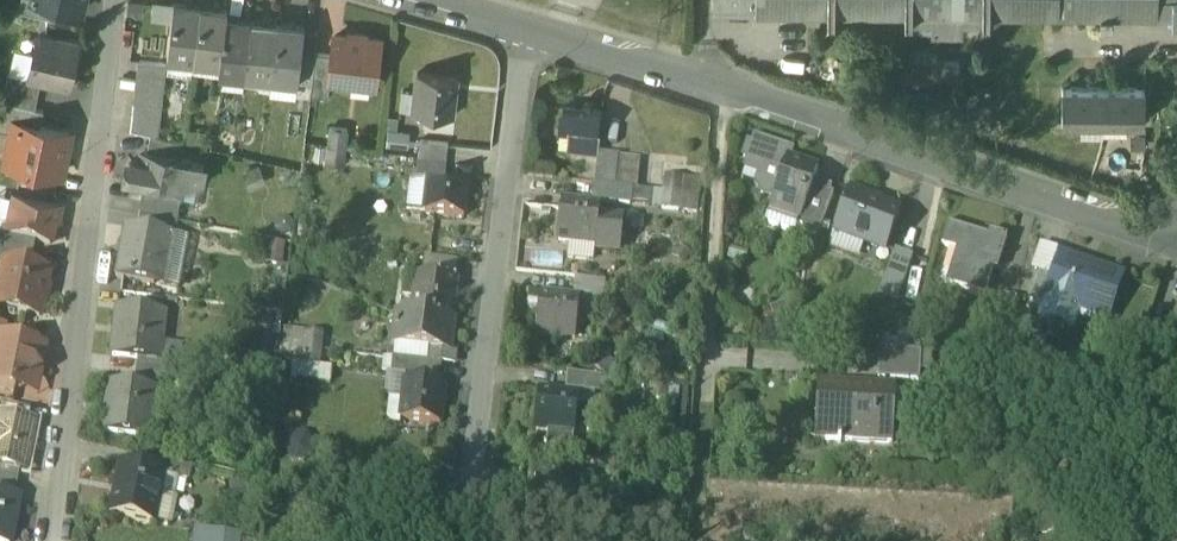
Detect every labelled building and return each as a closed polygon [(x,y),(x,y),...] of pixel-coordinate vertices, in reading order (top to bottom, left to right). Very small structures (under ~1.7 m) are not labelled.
[(56,19),(59,5),(37,0),(21,0),(18,10),(56,19)] [(82,11),(85,0),(37,0),(59,5),(82,11)] [(716,10),(827,12),(827,20),(835,20),(836,12),(904,13),(904,21),(933,22),(932,32),(954,32),(954,22),(988,22),(988,15),(1099,16),(1099,21),(1109,21),(1108,16),(1176,17),(1176,0),(716,0),(716,10)] [(172,4),(166,50),(194,53),(200,7),(172,4)] [(194,53),(220,57),(224,19),(226,10),(200,7),(194,53)] [(219,67),(245,71),(250,23),(224,19),(220,57),(219,63),(219,67)] [(245,71),(271,74),(277,26),(250,23),(245,71)] [(303,29),(277,26),(271,74),(297,77),(299,61),(303,32),(303,29)] [(299,61),(314,63),(315,52),(317,34),(303,32),(299,61)] [(330,79),(373,84),(379,40),(365,38),(365,36),(348,34),(348,36),(334,34),(332,53),(329,79),(330,79)] [(41,79),(69,86),(79,45),(37,35),(28,76),(41,79)] [(193,60),(194,53),(166,50),(165,62),(166,62),(165,70),(192,73),(193,60)] [(332,53),(315,52),(314,63),(310,94),(328,96),(330,79),(329,79),(332,53)] [(193,60),(219,63),(220,57),(194,53),(193,60)] [(138,59),(136,73),(164,76),(165,70),(166,62),(165,62),(138,59)] [(218,72),(244,76),(245,71),(219,67),(218,72)] [(2,100),(35,107),(41,79),(28,76),(9,71),(2,100)] [(270,79),(271,74),(245,71),(244,76),(270,79)] [(442,113),(453,114),(457,76),(418,72),(414,110),(442,113)] [(163,91),(164,76),(136,73),(135,87),(163,91)] [(1060,120),(1140,122),(1141,86),(1061,85),(1060,120)] [(161,105),(163,91),(135,87),(133,102),(161,105)] [(20,134),(22,123),(40,126),(44,110),(2,101),(0,108),(0,129),(8,131),(20,134)] [(158,136),(161,105),(133,102),(130,129),(150,134),(158,136)] [(558,144),(571,146),(596,149),(597,149),(602,110),(562,106),(558,144)] [(57,173),(61,174),(69,132),(40,126),(22,123),(20,134),(14,162),(9,160),(8,163),(30,168),(57,173)] [(330,126),(328,144),(344,145),(347,128),(330,126)] [(1,162),(8,163),(9,160),(14,162),(20,134),(8,131),(1,162)] [(158,136),(150,134),(147,150),(181,157),(184,142),(158,136)] [(422,139),(420,154),(442,157),(443,142),(422,139)] [(791,153),(755,141),(752,148),(748,147),(743,160),(748,161),(745,170),(760,175),(756,186),(762,196),(773,200),(787,161),(788,161),(791,153)] [(342,163),(344,145),(328,144),(326,162),(342,163)] [(596,156),(596,149),(571,146),(569,159),(597,163),(598,156),(596,156)] [(184,187),(184,185),(189,161),(189,158),(181,157),(147,150),(145,150),(143,162),(139,177),(135,176),(134,180),(130,200),(142,202),(168,207),(172,185),(184,187)] [(440,172),(442,157),(420,154),(418,170),(440,172)] [(595,187),(614,189),(617,159),(598,156),(597,163),(595,187)] [(128,179),(134,180),(135,176),(139,177),(143,162),(131,160),(128,162),(126,175),(128,179)] [(203,163),(189,161),(184,185),(199,187),(203,163)] [(812,188),(818,171),(815,170),(815,171),(788,161),(787,161),(773,200),(769,210),(799,220),(800,221),(812,188)] [(27,181),(55,187),(57,173),(30,168),(27,181)] [(741,181),(756,186),(760,175),(745,170),(741,181)] [(663,195),(669,195),(698,198),(699,183),(698,183),(698,182),(665,178),(663,195)] [(425,218),(464,222),(468,184),(430,180),(425,218)] [(593,203),(621,206),(622,191),(595,188),(593,203)] [(833,196),(812,188),(800,221),(799,220),(797,228),(818,235),(833,196)] [(835,236),(886,255),(900,218),(874,208),(876,203),(851,193),(835,236)] [(35,243),(50,246),(53,233),(55,233),(59,216),(56,216),(59,203),(15,194),(7,236),(6,237),(35,243)] [(696,215),(698,198),(669,195),(667,213),(696,215)] [(142,202),(140,216),(177,223),(180,209),(168,207),(142,202)] [(556,243),(595,247),(596,248),(599,218),(600,209),(592,208),(561,204),(556,243)] [(794,234),(797,228),(799,220),(769,210),(764,224),(794,234)] [(175,237),(177,223),(140,216),(139,216),(136,230),(175,237)] [(621,220),(599,218),(596,248),(595,247),(594,253),(617,256),(621,220)] [(950,289),(985,299),(996,263),(1001,264),(1002,260),(1001,260),(1007,240),(988,235),(987,240),(948,228),(941,250),(960,255),(950,289)] [(115,279),(153,286),(158,264),(169,266),(175,237),(136,230),(129,229),(124,255),(120,255),(115,279)] [(33,257),(35,243),(6,237),(7,236),(0,234),(0,250),(33,257)] [(1062,253),(1039,246),(1030,273),(1039,276),(1053,280),(1061,258),(1062,253)] [(33,257),(0,250),(0,267),(5,268),(5,266),(30,271),(33,257)] [(882,296),(899,302),(913,261),(896,255),(882,296)] [(1077,310),(1106,320),(1121,278),(1061,258),(1053,280),(1046,300),(1048,300),(1077,310)] [(40,319),(42,305),(45,305),(48,290),(45,289),(48,275),(30,271),(5,266),(5,268),(0,290),(0,310),(1,310),(4,313),(14,315),(18,314),(40,319)] [(1039,276),(1030,303),(1045,308),(1048,300),(1046,300),(1053,280),(1039,276)] [(417,280),(413,316),(412,317),(451,322),(455,284),(453,283),(420,280),(417,280)] [(579,302),(614,305),(616,286),(581,282),(579,302)] [(536,335),(575,340),(579,302),(540,297),(536,335)] [(1045,308),(1041,319),(1071,329),(1077,310),(1048,300),(1045,308)] [(137,360),(159,363),(165,315),(117,310),(111,358),(137,360)] [(452,322),(451,322),(412,317),(413,316),(399,315),(397,329),(396,328),(395,331),(397,331),(395,347),(429,351),(448,354),(451,336),(447,335),(448,323),(452,324),(452,322)] [(313,333),(311,352),(327,354),(329,335),(313,333)] [(16,391),(41,375),(21,344),(16,347),(2,344),(0,344),(0,388),(16,391)] [(47,349),(21,344),(41,375),(47,349)] [(395,347),(393,362),(411,364),(412,363),(427,365),(429,351),(395,347)] [(324,376),(327,354),(311,352),(309,375),(324,376)] [(878,381),(919,383),(920,354),(879,352),(878,381)] [(137,360),(135,375),(163,378),(164,364),(159,363),(137,360)] [(406,384),(438,388),(441,367),(427,365),(412,363),(411,364),(393,362),(392,361),(390,377),(406,379),(406,384)] [(647,371),(646,385),(665,387),(667,373),(647,371)] [(37,396),(41,375),(16,391),(37,396)] [(163,378),(135,375),(133,389),(156,391),(161,392),(163,378)] [(569,389),(605,393),(607,380),(571,376),(569,389)] [(405,384),(402,404),(400,423),(439,428),(443,388),(438,388),(406,384),(405,384)] [(825,442),(892,446),(893,415),(901,415),(902,392),(895,392),(895,388),(878,387),(878,393),(855,392),(856,386),(817,384),(816,406),(827,406),(825,442)] [(663,408),(665,387),(646,385),(643,406),(663,408)] [(103,433),(150,439),(156,391),(133,389),(108,386),(103,433)] [(534,432),(548,434),(574,437),(578,398),(539,394),(534,432)] [(400,423),(402,404),(390,402),(387,423),(390,426),(394,427),(399,428),(400,423)] [(815,442),(825,442),(827,406),(816,406),(815,442)] [(25,471),(34,425),(0,418),(0,467),(18,470),(25,471)] [(571,456),(574,437),(548,434),(546,449),(544,449),(544,451),(546,451),(545,453),(571,456)] [(163,477),(177,480),(180,464),(147,457),(143,471),(163,475),(163,477)] [(177,480),(186,482),(190,466),(180,464),(177,480)] [(15,485),(18,470),(0,467),(0,482),(15,485)] [(111,517),(153,525),(163,477),(163,475),(143,471),(123,467),(117,496),(115,496),(111,517)] [(15,485),(0,482),(0,496),(12,499),(15,485)] [(19,500),(12,499),(0,496),(0,540),(10,540),(19,500)]
